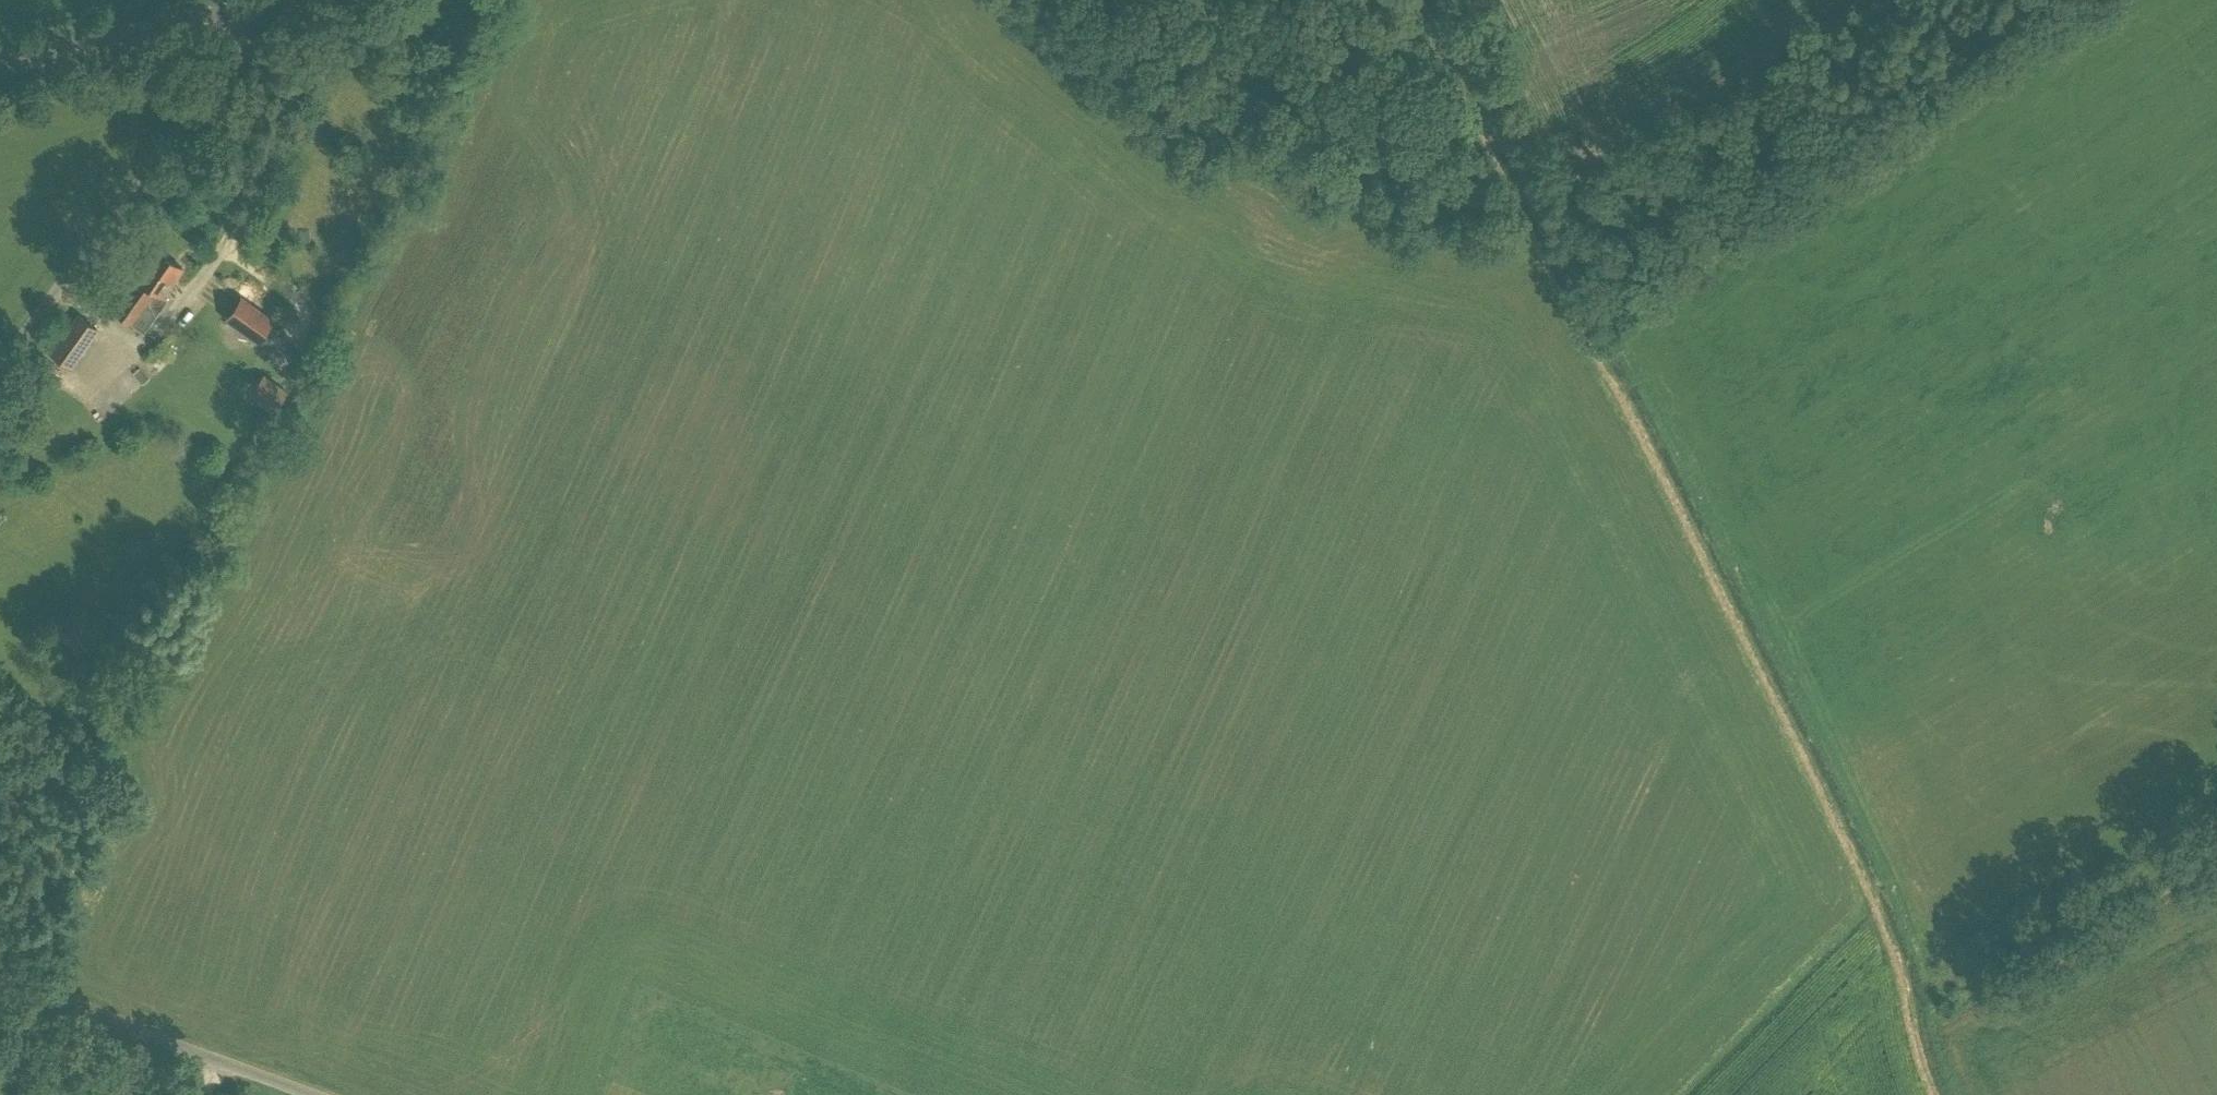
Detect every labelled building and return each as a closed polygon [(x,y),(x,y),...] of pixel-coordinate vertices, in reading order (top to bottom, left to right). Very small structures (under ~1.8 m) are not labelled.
[(357,32),(366,30),(372,28),(369,14),(353,17),(357,32)] [(176,276),(182,267),(156,248),(135,277),(112,309),(143,332),(157,313),(145,305),(155,291),(163,297),(178,277),(176,276)] [(257,343),(274,320),(241,295),(223,319),(257,343)] [(71,371),(97,332),(76,318),(50,357),(71,371)] [(265,375),(249,395),(270,412),(272,413),(288,393),(265,375)]
